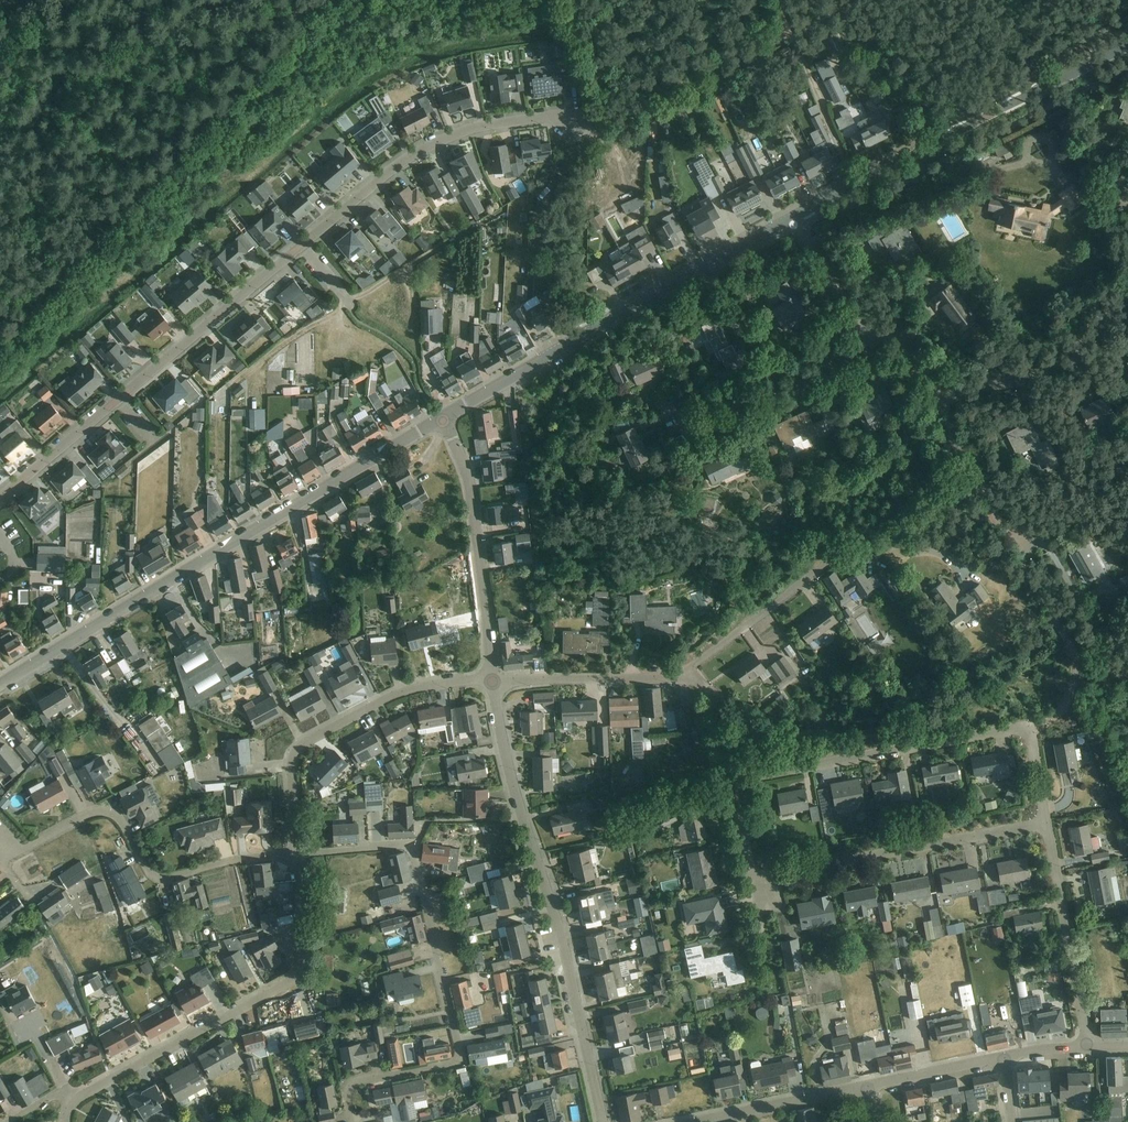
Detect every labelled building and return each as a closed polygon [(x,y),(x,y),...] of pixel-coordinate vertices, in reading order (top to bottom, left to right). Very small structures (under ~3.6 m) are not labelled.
[(844,48),(837,32),(830,35),(837,51),(844,48)] [(776,62),(792,52),(787,46),(772,55),(776,62)] [(815,64),(820,75),(835,103),(846,97),(832,69),(827,58),(815,64)] [(463,64),(467,83),(476,80),(472,62),(463,64)] [(425,75),(436,71),(433,64),(422,68),(425,75)] [(540,67),(541,74),(529,76),(532,97),(563,93),(559,64),(540,67)] [(417,73),(413,78),(420,83),(424,78),(423,77),(417,73)] [(509,100),(508,91),(508,90),(512,89),(512,91),(524,89),(522,73),(510,75),(510,76),(506,76),(506,74),(489,76),(492,93),(491,93),(492,99),(493,99),(493,102),(509,100)] [(566,85),(576,83),(573,75),(564,76),(566,85)] [(444,94),(450,113),(474,106),(468,86),(444,94)] [(799,97),(804,104),(811,99),(806,92),(799,97)] [(872,96),(876,104),(884,100),(880,92),(872,96)] [(377,95),(369,100),(379,116),(387,111),(377,95)] [(401,118),(403,124),(408,133),(431,122),(426,113),(433,110),(426,96),(419,100),(423,107),(401,118)] [(725,110),(718,96),(712,99),(718,113),(725,110)] [(755,108),(752,101),(745,105),(748,112),(755,108)] [(817,104),(808,108),(812,115),(820,111),(817,104)] [(839,111),(843,119),(851,114),(847,107),(839,111)] [(904,108),(898,111),(903,120),(909,118),(904,108)] [(872,125),(880,140),(892,134),(888,127),(896,123),(891,113),(890,110),(880,115),(882,120),(872,125)] [(823,125),(818,115),(815,116),(811,118),(823,142),(811,148),(814,155),(822,171),(823,173),(837,166),(826,146),(832,143),(827,134),(822,125),(823,125)] [(880,140),(872,125),(868,117),(862,120),(858,122),(857,127),(859,132),(851,136),(857,149),(865,145),(866,147),(880,140)] [(1061,128),(1064,129),(1067,128),(1068,125),(1067,121),(1063,121),(1060,122),(1059,125),(1061,128)] [(362,142),(367,148),(373,157),(396,141),(383,123),(370,132),(366,126),(353,135),(359,144),(362,142)] [(539,160),(542,159),(553,157),(550,143),(541,144),(539,138),(530,140),(528,137),(523,138),(523,141),(520,141),(521,149),(523,159),(539,156),(539,160)] [(785,141),(785,143),(786,142),(794,158),(799,155),(791,140),(791,138),(785,141)] [(361,164),(354,155),(346,147),(340,141),(330,150),(335,156),(316,172),(317,174),(324,182),(332,192),(339,186),(337,184),(361,164)] [(797,165),(794,158),(786,142),(785,143),(780,145),(788,161),(776,168),(787,189),(795,185),(796,187),(801,185),(796,175),(792,168),(797,165)] [(748,143),(742,146),(756,174),(757,176),(763,173),(748,143)] [(995,149),(999,157),(1004,155),(1006,160),(1013,156),(1007,143),(995,149)] [(490,147),(491,158),(494,173),(505,171),(506,178),(519,176),(517,163),(510,164),(507,144),(490,147)] [(644,147),(646,159),(654,158),(652,146),(644,147)] [(756,174),(742,146),(736,149),(750,178),(756,174)] [(478,175),(475,165),(472,154),(466,156),(465,154),(464,155),(463,153),(456,157),(457,159),(453,161),(466,184),(475,179),(477,178),(477,176),(478,175)] [(810,177),(822,171),(814,155),(802,162),(802,161),(801,161),(810,177)] [(704,158),(695,162),(702,174),(697,176),(708,197),(710,199),(719,194),(711,179),(715,177),(704,158)] [(554,163),(548,171),(554,176),(560,167),(554,163)] [(447,199),(448,198),(450,201),(452,202),(455,200),(456,198),(455,195),(460,192),(449,172),(442,176),(437,167),(417,178),(417,179),(422,176),(434,199),(444,193),(447,199)] [(787,189),(776,168),(763,174),(770,188),(775,198),(780,196),(779,193),(787,189)] [(324,182),(317,174),(314,177),(320,185),(324,182)] [(715,177),(711,179),(719,194),(725,191),(717,176),(715,177)] [(763,199),(758,190),(753,179),(739,186),(750,206),(763,199)] [(1064,198),(1059,201),(1063,208),(1068,204),(1071,209),(1085,200),(1074,184),(1060,194),(1064,198)] [(260,185),(251,193),(260,203),(269,195),(260,185)] [(296,197),(286,205),(291,211),(298,219),(309,209),(310,210),(315,206),(312,203),(319,197),(312,188),(310,186),(303,191),(297,185),(291,190),(296,196),(296,197)] [(750,206),(739,186),(725,193),(736,214),(750,206)] [(460,192),(473,215),(484,209),(480,201),(477,203),(469,187),(460,192)] [(406,219),(428,205),(423,197),(417,188),(409,194),(405,188),(392,198),(398,207),(397,208),(403,218),(405,217),(406,219)] [(515,190),(508,194),(511,201),(519,197),(515,190)] [(639,197),(627,202),(631,210),(642,204),(639,197)] [(702,206),(687,215),(692,225),(698,235),(714,226),(711,220),(719,216),(714,207),(710,199),(708,197),(700,202),(702,206)] [(993,197),(991,209),(1003,211),(1000,223),(1008,225),(1009,227),(1017,229),(1019,227),(1036,231),(1035,236),(1046,239),(1051,213),(1055,213),(1059,211),(1055,204),(1054,205),(1045,203),(1043,210),(1011,203),(1011,200),(993,197)] [(365,220),(378,236),(385,230),(392,239),(395,236),(398,240),(407,233),(399,223),(392,215),(386,220),(377,210),(365,220)] [(926,210),(918,215),(921,219),(929,215),(926,210)] [(249,230),(258,240),(265,248),(277,237),(273,232),(284,223),(274,211),(262,221),(261,220),(249,230)] [(663,224),(656,228),(667,248),(680,241),(675,233),(682,229),(673,212),(661,219),(663,224)] [(462,230),(476,222),(475,219),(461,227),(462,230)] [(895,260),(918,245),(905,224),(886,236),(883,231),(868,240),(875,251),(886,245),(895,260)] [(623,253),(624,255),(634,272),(647,265),(639,252),(645,250),(647,253),(655,248),(643,227),(635,231),(638,238),(620,248),(623,253)] [(342,252),(344,250),(349,257),(356,251),(360,256),(367,251),(369,253),(376,248),(360,229),(354,234),(352,231),(337,243),(338,243),(336,245),(342,252)] [(208,256),(208,257),(211,261),(220,271),(227,280),(241,268),(237,263),(249,253),(248,252),(255,246),(244,233),(237,239),(238,240),(226,250),(225,249),(220,254),(217,251),(214,251),(208,256)] [(422,234),(416,239),(422,246),(428,242),(422,234)] [(542,241),(548,251),(555,247),(549,236),(542,241)] [(198,259),(205,253),(198,245),(191,251),(198,259)] [(397,267),(406,259),(400,251),(390,258),(397,267)] [(626,277),(634,272),(624,255),(611,262),(610,259),(596,267),(603,279),(604,278),(603,277),(607,275),(615,287),(614,285),(627,278),(628,280),(626,277)] [(495,258),(494,267),(504,268),(504,258),(495,258)] [(393,268),(386,259),(379,266),(385,274),(393,268)] [(355,279),(362,288),(375,279),(368,269),(355,279)] [(173,297),(179,303),(186,312),(199,301),(200,303),(207,297),(204,293),(211,287),(198,272),(184,284),(186,286),(173,297)] [(152,277),(147,281),(152,288),(157,284),(152,277)] [(313,303),(319,298),(308,285),(303,289),(294,280),(295,279),(294,279),(282,289),(283,290),(283,289),(284,290),(277,296),(285,305),(287,303),(289,304),(292,305),(294,305),(296,303),(299,306),(308,298),(313,303)] [(453,279),(445,279),(444,287),(452,287),(453,279)] [(787,282),(777,288),(785,302),(773,310),(779,320),(785,329),(808,315),(795,295),(795,296),(787,283),(787,282)] [(527,286),(517,285),(517,299),(527,300),(527,286)] [(958,327),(967,320),(973,315),(952,288),(946,292),(944,290),(935,296),(935,297),(930,301),(936,308),(941,305),(958,327)] [(164,305),(157,297),(151,302),(154,305),(155,305),(158,309),(164,305)] [(323,300),(319,304),(324,309),(328,306),(323,300)] [(534,306),(526,310),(529,315),(530,317),(537,330),(539,329),(540,330),(545,327),(544,325),(552,321),(540,302),(533,306),(534,306)] [(529,317),(530,317),(529,315),(526,310),(523,304),(515,311),(522,323),(530,319),(529,317)] [(312,308),(307,311),(312,318),(323,312),(318,305),(313,309),(312,308)] [(422,332),(437,332),(436,308),(421,308),(422,332)] [(141,324),(153,339),(165,330),(166,331),(172,326),(158,310),(141,324)] [(252,315),(232,331),(244,344),(263,328),(266,331),(271,327),(262,316),(257,320),(252,315)] [(122,322),(113,329),(126,345),(134,337),(122,322)] [(286,322),(280,327),(285,333),(291,328),(286,322)] [(141,324),(131,330),(134,336),(145,330),(141,324)] [(469,325),(469,341),(477,341),(478,325),(469,325)] [(729,345),(722,330),(719,325),(716,326),(704,332),(709,341),(711,340),(716,352),(718,351),(728,371),(749,361),(743,348),(736,352),(732,344),(729,345)] [(275,343),(282,338),(276,330),(269,335),(275,343)] [(88,333),(81,339),(89,348),(96,342),(88,333)] [(499,343),(503,349),(510,361),(526,352),(520,342),(526,339),(523,333),(517,336),(516,333),(499,343)] [(483,340),(488,349),(493,346),(488,337),(483,340)] [(98,351),(102,356),(109,364),(110,363),(118,372),(132,360),(118,343),(108,351),(104,346),(105,345),(98,351)] [(696,350),(692,343),(685,348),(688,354),(696,350)] [(82,344),(75,350),(83,359),(90,353),(82,344)] [(210,378),(218,371),(227,363),(226,363),(234,355),(226,345),(219,351),(220,352),(219,353),(213,347),(196,362),(210,378)] [(457,366),(460,371),(465,381),(480,373),(472,358),(468,350),(459,355),(464,362),(457,366)] [(479,358),(482,364),(488,373),(504,364),(498,352),(492,356),(489,352),(479,358)] [(625,373),(620,362),(611,366),(619,384),(628,380),(626,377),(633,374),(638,384),(647,380),(646,378),(664,370),(657,354),(630,366),(631,370),(625,373)] [(387,355),(383,357),(387,364),(391,362),(387,355)] [(437,377),(439,381),(445,390),(446,389),(449,395),(462,387),(444,358),(434,364),(441,375),(437,377)] [(240,360),(233,366),(237,371),(244,366),(240,360)] [(105,380),(98,372),(91,363),(60,389),(76,407),(87,398),(86,396),(105,380)] [(332,366),(331,378),(339,379),(340,367),(332,366)] [(370,374),(368,396),(376,410),(384,405),(375,391),(378,369),(371,368),(370,374)] [(369,375),(366,369),(364,370),(352,376),(352,382),(369,375)] [(861,395),(857,397),(866,416),(861,419),(868,433),(877,428),(878,428),(880,426),(880,424),(880,423),(878,419),(896,410),(889,394),(892,393),(895,390),(894,387),(888,372),(885,373),(886,375),(881,377),(880,376),(880,378),(875,380),(874,378),(876,382),(867,386),(867,385),(866,385),(865,384),(864,384),(857,388),(861,395)] [(340,398),(349,398),(350,385),(349,385),(349,376),(342,380),(342,384),(341,384),(340,398)] [(162,390),(154,397),(166,411),(168,409),(170,411),(175,407),(174,404),(183,396),(190,404),(201,395),(186,378),(180,384),(176,379),(168,386),(168,388),(164,391),(162,390)] [(339,399),(340,387),(339,387),(339,382),(332,386),(331,399),(339,399)] [(388,382),(377,385),(381,398),(391,395),(388,382)] [(238,398),(246,390),(241,384),(233,392),(238,398)] [(46,385),(38,392),(45,401),(53,394),(46,385)] [(299,386),(284,388),(285,395),(299,394),(299,386)] [(317,395),(317,403),(328,403),(327,389),(317,395)] [(405,397),(416,415),(423,411),(417,402),(415,398),(410,401),(408,396),(405,397)] [(312,397),(299,397),(299,405),(312,405),(312,397)] [(401,406),(409,419),(416,415),(405,397),(403,398),(406,403),(401,406)] [(1099,403),(1083,410),(1090,426),(1116,415),(1112,407),(1107,397),(1098,401),(1099,403)] [(0,409),(0,412),(4,417),(11,411),(5,404),(0,409)] [(34,419),(45,433),(63,418),(51,404),(34,419)] [(395,428),(409,419),(401,406),(396,409),(393,404),(389,407),(391,412),(387,414),(395,428)] [(619,415),(618,407),(607,409),(608,418),(619,415)] [(204,421),(205,408),(197,408),(197,412),(193,412),(192,420),(204,421)] [(260,409),(250,409),(250,429),(261,429),(260,409)] [(356,451),(363,447),(352,429),(351,430),(345,419),(349,416),(345,410),(337,415),(347,432),(345,434),(356,451)] [(509,411),(512,433),(513,433),(515,442),(521,442),(517,410),(509,411)] [(774,425),(786,448),(794,444),(797,451),(811,444),(808,437),(809,436),(809,437),(818,432),(820,436),(835,428),(828,412),(824,410),(823,415),(825,419),(813,424),(807,410),(798,414),(799,417),(791,421),(790,419),(775,426),(775,425),(774,425)] [(480,438),(498,436),(497,427),(492,427),(490,412),(476,414),(480,438)] [(371,414),(357,422),(359,424),(359,425),(370,443),(384,435),(376,421),(371,414)] [(355,427),(359,424),(357,422),(355,418),(354,417),(351,419),(355,427)] [(5,452),(12,460),(29,446),(20,436),(26,431),(16,420),(0,434),(0,435),(6,442),(1,447),(5,452)] [(195,421),(192,429),(201,432),(204,424),(195,421)] [(1007,432),(1018,454),(1032,448),(1041,465),(1058,457),(1049,439),(1042,442),(1031,421),(1007,432)] [(326,441),(337,434),(332,424),(320,431),(326,441)] [(268,440),(276,439),(276,425),(267,431),(268,440)] [(370,443),(359,425),(352,429),(363,447),(370,443)] [(632,466),(639,463),(649,458),(634,427),(617,435),(632,466)] [(111,459),(125,447),(111,431),(97,442),(100,446),(88,455),(98,466),(109,457),(111,459)] [(320,473),(315,463),(312,459),(310,460),(302,447),(308,443),(302,433),(301,431),(286,439),(287,442),(299,461),(300,460),(303,464),(298,467),(306,481),(320,473)] [(586,445),(584,438),(578,440),(580,447),(586,445)] [(776,443),(769,446),(773,454),(780,451),(776,443)] [(344,458),(338,449),(338,448),(336,450),(333,445),(319,453),(328,468),(344,458)] [(484,480),(507,478),(505,461),(517,459),(516,449),(489,453),(489,460),(482,460),(484,480)] [(752,460),(751,459),(747,450),(734,456),(731,450),(715,458),(716,460),(705,465),(713,482),(734,472),(733,470),(752,460)] [(886,451),(876,455),(879,462),(889,458),(886,451)] [(1047,473),(1060,467),(1057,461),(1044,467),(1047,473)] [(51,480),(63,494),(65,493),(67,494),(72,490),(71,487),(84,476),(94,488),(101,482),(87,464),(80,470),(73,462),(51,480)] [(126,464),(115,473),(120,478),(130,470),(126,464)] [(286,466),(273,474),(277,481),(279,485),(284,494),(298,486),(292,477),(289,471),(286,466)] [(407,466),(392,474),(400,487),(402,486),(406,493),(399,497),(406,510),(414,506),(415,509),(418,510),(423,507),(423,504),(422,501),(429,497),(422,484),(417,487),(413,480),(414,479),(407,466)] [(264,478),(258,469),(252,472),(258,482),(264,478)] [(101,472),(99,474),(104,480),(108,476),(103,470),(101,472)] [(383,485),(381,481),(375,472),(355,483),(362,497),(383,485)] [(240,501),(230,507),(233,513),(238,522),(254,512),(249,503),(248,501),(242,492),(236,483),(231,486),(236,495),(240,501)] [(39,488),(20,503),(31,516),(40,526),(63,507),(57,500),(49,490),(44,494),(39,488)] [(251,494),(254,499),(260,509),(276,499),(270,489),(264,492),(262,488),(251,494)] [(526,490),(518,491),(519,498),(527,498),(526,490)] [(772,497),(771,501),(774,505),(776,505),(778,505),(781,502),(782,498),(779,495),(775,494),(772,497)] [(208,495),(208,520),(211,526),(217,535),(233,525),(227,516),(220,505),(215,495),(208,495)] [(347,508),(346,506),(339,495),(322,505),(332,521),(339,517),(340,515),(339,514),(347,508)] [(704,498),(697,524),(716,530),(718,521),(711,519),(715,501),(704,498)] [(357,507),(358,526),(364,526),(364,521),(369,521),(369,506),(357,507)] [(502,506),(498,506),(487,507),(489,523),(504,522),(504,521),(520,519),(519,507),(502,509),(502,506)] [(203,508),(198,511),(197,511),(186,519),(190,527),(176,536),(187,553),(202,544),(195,533),(193,530),(205,522),(202,518),(205,516),(203,508)] [(301,516),(303,527),(307,545),(319,542),(315,523),(318,522),(316,513),(301,516)] [(356,530),(355,519),(347,520),(348,531),(356,530)] [(905,534),(897,524),(891,529),(899,538),(905,534)] [(171,545),(164,533),(154,539),(153,542),(155,545),(138,555),(141,561),(149,575),(172,562),(164,549),(171,545)] [(496,563),(507,561),(513,561),(511,551),(519,550),(518,545),(530,544),(529,533),(516,535),(517,541),(494,544),(496,563)] [(299,551),(297,548),(291,538),(278,545),(284,558),(279,561),(283,569),(294,563),(290,556),(299,551)] [(1083,547),(1081,548),(1071,553),(1086,580),(1104,570),(1089,543),(1088,544),(1087,541),(1081,544),(1082,545),(1081,546),(1081,547),(1082,546),(1083,547)] [(973,546),(980,559),(983,557),(980,553),(983,551),(979,543),(973,546)] [(270,571),(266,555),(263,544),(251,547),(257,571),(252,573),(254,581),(271,577),(275,594),(284,591),(278,569),(270,571)] [(420,550),(407,556),(410,561),(422,555),(420,550)] [(111,579),(114,584),(119,593),(133,585),(125,572),(134,572),(134,552),(126,551),(126,564),(115,570),(118,575),(111,579)] [(39,552),(38,567),(66,568),(66,552),(39,552)] [(327,582),(322,553),(308,555),(314,585),(327,582)] [(232,579),(224,581),(226,593),(234,592),(247,590),(243,568),(241,557),(228,560),(230,570),(232,579)] [(93,564),(92,578),(95,578),(100,578),(100,565),(93,564)] [(824,578),(838,600),(841,605),(851,598),(848,594),(856,589),(861,596),(864,595),(865,596),(872,592),(871,590),(882,582),(884,584),(883,585),(893,600),(901,595),(891,580),(890,580),(883,569),(876,573),(877,574),(868,580),(860,569),(848,577),(849,578),(842,583),(834,571),(824,578)] [(213,597),(209,585),(206,575),(191,580),(199,602),(213,597)] [(83,590),(76,594),(79,599),(81,604),(87,613),(99,606),(95,598),(100,595),(98,592),(100,591),(100,580),(100,578),(95,578),(92,578),(89,578),(87,578),(87,586),(83,590)] [(953,625),(962,619),(963,618),(966,623),(975,616),(972,611),(970,609),(989,595),(980,583),(966,594),(968,595),(957,603),(950,593),(952,592),(948,586),(946,588),(942,583),(931,591),(948,614),(946,615),(953,625)] [(628,585),(617,587),(619,594),(629,591),(628,585)] [(75,602),(75,588),(66,588),(66,601),(75,602)] [(29,604),(29,589),(19,589),(19,604),(29,604)] [(609,626),(610,597),(608,597),(608,591),(595,591),(595,597),(593,597),(593,601),(586,601),(586,613),(593,613),(592,626),(609,626)] [(677,624),(677,622),(676,607),(646,608),(645,595),(644,595),(644,593),(643,593),(643,595),(631,596),(632,619),(633,619),(646,618),(646,631),(659,630),(660,633),(674,632),(673,624),(677,624)] [(220,595),(220,604),(231,603),(231,594),(220,595)] [(54,595),(40,603),(48,617),(42,621),(45,626),(50,635),(64,627),(52,607),(59,602),(54,595)] [(386,599),(387,613),(396,612),(395,598),(386,599)] [(1095,611),(1099,606),(1090,598),(1086,603),(1095,611)] [(255,619),(253,602),(243,603),(245,620),(255,619)] [(174,609),(167,613),(181,636),(189,631),(184,622),(190,619),(182,604),(180,605),(179,604),(173,607),(174,609)] [(210,607),(211,620),(211,623),(219,622),(218,606),(210,607)] [(285,616),(297,614),(296,606),(284,608),(285,616)] [(720,610),(714,606),(710,613),(716,616),(720,610)] [(797,627),(808,642),(812,648),(814,648),(821,643),(821,642),(817,636),(837,621),(826,606),(797,627)] [(853,614),(848,607),(843,611),(847,618),(853,614)] [(434,621),(424,624),(406,629),(412,649),(440,641),(434,621)] [(507,622),(499,624),(500,632),(509,631),(507,622)] [(610,644),(610,631),(590,631),(590,634),(576,633),(576,630),(563,630),(562,651),(579,651),(579,653),(600,653),(601,644),(610,644)] [(146,655),(145,654),(141,648),(139,649),(128,631),(115,639),(126,658),(129,656),(133,662),(146,655)] [(1,637),(5,644),(4,644),(12,658),(26,649),(18,636),(14,638),(11,634),(9,632),(1,637)] [(174,658),(183,684),(190,708),(233,682),(230,677),(225,669),(207,639),(203,641),(199,633),(184,642),(189,650),(174,658)] [(342,649),(349,660),(351,665),(359,661),(350,645),(346,638),(339,642),(342,649)] [(371,644),(372,652),(373,663),(389,661),(389,664),(397,663),(395,638),(386,639),(387,642),(371,644)] [(876,639),(864,647),(871,658),(883,650),(876,639)] [(534,664),(533,654),(513,656),(513,653),(511,653),(510,641),(501,642),(504,669),(524,667),(524,665),(534,664)] [(788,644),(782,648),(788,657),(794,653),(788,644)] [(309,657),(313,664),(321,659),(320,658),(317,653),(309,657)] [(84,663),(90,673),(93,678),(94,678),(100,687),(107,683),(100,672),(108,668),(100,654),(84,663)] [(754,654),(734,668),(745,684),(759,674),(764,680),(772,674),(778,682),(781,686),(789,680),(786,676),(794,671),(794,670),(790,665),(784,656),(765,669),(754,654)] [(124,658),(118,661),(126,674),(132,670),(124,658)] [(283,658),(271,664),(275,670),(287,664),(283,658)] [(141,671),(149,666),(145,660),(137,665),(141,671)] [(352,667),(351,665),(349,660),(339,665),(343,672),(329,679),(338,696),(351,689),(353,692),(363,686),(353,667),(352,667)] [(118,679),(126,674),(118,661),(110,667),(118,679)] [(248,663),(229,674),(233,680),(252,669),(248,663)] [(257,670),(260,675),(269,693),(277,688),(267,671),(265,666),(257,670)] [(321,683),(312,667),(305,671),(313,687),(321,683)] [(969,674),(964,678),(971,687),(982,679),(975,671),(970,675),(969,674)] [(135,686),(143,682),(140,676),(132,681),(135,686)] [(965,684),(950,693),(953,699),(968,690),(965,684)] [(64,715),(76,707),(78,711),(84,707),(73,689),(68,693),(64,686),(54,692),(53,691),(51,692),(60,708),(64,715)] [(158,689),(158,690),(157,690),(157,691),(157,692),(158,693),(158,694),(159,694),(159,695),(160,695),(161,695),(162,695),(163,695),(164,695),(165,694),(165,693),(166,692),(166,691),(165,690),(165,689),(164,688),(163,687),(161,687),(160,687),(159,688),(158,689)] [(660,688),(644,689),(645,700),(646,716),(646,717),(648,717),(652,717),(660,716),(660,715),(659,705),(661,705),(660,688)] [(224,700),(232,697),(229,690),(221,693),(224,700)] [(292,703),(296,710),(301,720),(325,707),(316,690),(292,703)] [(57,730),(54,725),(48,716),(60,708),(51,692),(48,694),(49,695),(39,701),(43,708),(38,711),(48,729),(51,733),(57,730)] [(535,702),(554,701),(554,693),(534,694),(535,702)] [(786,700),(783,693),(775,698),(778,704),(786,700)] [(794,701),(790,704),(792,706),(790,707),(797,718),(812,708),(804,695),(794,701)] [(913,705),(917,712),(935,701),(931,695),(913,705)] [(282,713),(276,703),(273,697),(255,706),(252,700),(243,705),(247,711),(255,727),(282,713)] [(620,727),(638,726),(638,716),(637,697),(630,698),(630,699),(610,700),(611,711),(611,727),(620,727)] [(597,699),(561,701),(562,712),(562,721),(563,730),(572,729),(572,720),(598,719),(598,710),(597,699)] [(453,732),(472,729),(473,737),(481,736),(476,704),(452,708),(452,721),(453,732)] [(675,704),(663,705),(663,729),(676,728),(675,704)] [(1,726),(4,729),(12,724),(14,726),(12,728),(21,740),(27,735),(14,717),(15,716),(7,706),(0,711),(0,724),(1,726)] [(454,741),(453,732),(452,721),(446,722),(443,706),(418,710),(421,728),(417,729),(418,734),(445,729),(447,742),(454,741)] [(692,731),(687,707),(678,709),(683,733),(692,731)] [(172,743),(154,716),(152,712),(140,720),(142,724),(139,725),(158,753),(169,769),(184,762),(176,749),(172,743)] [(523,734),(534,733),(543,733),(543,712),(521,713),(522,726),(523,726),(523,734)] [(893,713),(879,718),(882,724),(896,719),(893,713)] [(391,743),(402,736),(406,743),(418,736),(414,730),(415,729),(406,714),(390,723),(388,720),(380,724),(391,743)] [(101,720),(99,729),(108,730),(109,722),(101,720)] [(597,726),(599,755),(609,755),(607,725),(597,726)] [(642,728),(631,729),(632,741),(643,740),(642,728)] [(811,730),(801,736),(804,742),(814,736),(811,730)] [(1094,739),(1091,730),(1085,732),(1088,740),(1094,739)] [(383,751),(379,742),(374,732),(365,737),(365,738),(361,740),(359,737),(349,742),(356,755),(359,762),(360,763),(383,751)] [(544,733),(545,742),(557,742),(556,737),(554,737),(554,732),(544,733)] [(34,750),(41,747),(37,738),(31,741),(34,750)] [(249,738),(238,739),(227,740),(230,773),(245,772),(244,763),(251,763),(249,738)] [(1059,771),(1070,769),(1078,768),(1073,741),(1054,745),(1059,771)] [(36,758),(33,754),(24,743),(17,748),(26,759),(29,763),(36,758)] [(7,772),(0,778),(0,782),(3,786),(14,778),(13,777),(24,769),(21,765),(22,764),(5,744),(0,747),(0,764),(7,772)] [(58,757),(56,752),(48,745),(39,756),(43,764),(49,761),(57,776),(64,772),(56,758),(58,757)] [(56,752),(58,757),(68,775),(75,772),(68,759),(63,749),(56,752)] [(535,790),(546,789),(551,789),(550,758),(555,758),(554,749),(540,749),(541,757),(536,757),(537,773),(534,773),(535,790)] [(644,749),(632,750),(633,759),(644,758),(644,749)] [(323,798),(332,794),(332,791),(326,785),(348,763),(334,750),(312,772),(325,785),(320,790),(323,798)] [(1010,776),(1009,769),(1006,752),(971,758),(975,775),(992,772),(993,778),(995,779),(1010,776)] [(446,758),(447,766),(456,764),(459,780),(487,775),(483,758),(465,761),(464,754),(446,758)] [(101,773),(110,768),(103,756),(93,761),(78,770),(89,790),(105,781),(101,773)] [(106,761),(110,768),(115,765),(112,758),(106,761)] [(401,774),(393,760),(386,764),(393,778),(401,774)] [(192,792),(206,791),(205,784),(201,784),(201,783),(198,781),(196,782),(191,761),(184,763),(188,778),(192,792)] [(569,761),(562,767),(567,772),(573,767),(569,761)] [(922,767),(924,781),(925,784),(933,783),(960,778),(957,765),(949,766),(948,762),(922,767)] [(893,799),(910,796),(906,775),(898,776),(897,772),(889,773),(890,780),(873,783),(875,795),(892,792),(893,799)] [(356,784),(363,780),(359,774),(353,778),(356,784)] [(841,808),(854,805),(854,801),(862,799),(858,779),(832,784),(836,804),(839,804),(840,804),(841,808)] [(31,808),(36,805),(37,807),(38,806),(41,811),(68,797),(62,787),(58,780),(32,794),(32,795),(26,798),(31,808)] [(375,781),(364,782),(366,798),(383,796),(382,783),(376,784),(375,781)] [(135,784),(120,791),(124,799),(121,800),(131,818),(137,815),(139,819),(137,819),(142,828),(156,820),(150,808),(152,807),(143,789),(139,791),(135,784)] [(827,787),(818,789),(822,807),(830,806),(827,787)] [(224,791),(226,804),(240,802),(239,789),(224,791)] [(782,813),(808,808),(804,789),(778,794),(782,813)] [(463,816),(474,816),(485,816),(485,800),(487,800),(487,790),(463,790),(463,816)] [(642,794),(630,800),(633,807),(646,800),(642,794)] [(0,801),(0,805),(4,809),(11,801),(4,796),(0,801)] [(349,800),(350,814),(366,813),(365,797),(358,797),(358,799),(349,800)] [(996,807),(995,800),(985,803),(987,809),(996,807)] [(555,834),(566,831),(582,827),(579,811),(587,809),(585,801),(567,805),(569,812),(551,816),(555,834)] [(272,829),(271,814),(270,802),(248,804),(249,819),(243,820),(243,818),(235,818),(236,831),(272,829)] [(818,805),(810,807),(812,821),(821,819),(818,805)] [(402,823),(388,824),(389,838),(414,836),(413,822),(412,806),(401,807),(402,823)] [(922,823),(919,808),(909,810),(912,825),(922,823)] [(381,809),(369,810),(370,841),(382,841),(381,809)] [(700,809),(690,811),(684,812),(686,824),(684,825),(680,827),(679,830),(681,842),(706,836),(700,809)] [(651,832),(663,825),(676,819),(673,812),(660,818),(647,825),(651,832)] [(225,836),(222,825),(220,818),(193,825),(182,828),(188,852),(215,844),(213,839),(225,836)] [(359,841),(358,830),(358,823),(333,825),(334,842),(359,841)] [(1097,836),(1090,838),(1088,824),(1070,828),(1071,836),(1074,835),(1077,854),(1079,854),(1079,856),(1087,855),(1087,852),(1093,851),(1092,849),(1100,848),(1101,846),(1100,837),(1097,836)] [(1127,849),(1127,848),(1127,837),(1127,835),(1117,837),(1118,841),(1125,839),(1127,849)] [(443,870),(453,871),(456,871),(459,849),(424,844),(422,860),(443,862),(443,870)] [(591,864),(599,862),(595,848),(568,855),(570,864),(572,864),(576,881),(592,877),(594,886),(601,884),(599,876),(594,877),(591,864)] [(699,851),(687,854),(692,873),(695,887),(699,887),(706,885),(717,883),(709,849),(699,851)] [(1107,851),(1092,854),(1093,862),(1109,859),(1107,851)] [(393,874),(386,876),(381,877),(383,885),(411,878),(404,852),(389,856),(393,874)] [(127,868),(121,856),(109,862),(115,874),(114,875),(129,903),(146,895),(131,866),(127,868)] [(998,865),(1000,876),(1001,883),(1029,878),(1026,857),(1016,859),(1016,861),(998,865)] [(81,861),(59,875),(61,878),(67,887),(67,888),(90,874),(81,861)] [(469,875),(485,871),(491,869),(489,861),(467,867),(469,875)] [(279,894),(278,882),(274,883),(271,863),(254,865),(257,892),(265,892),(266,896),(279,894)] [(1098,903),(1108,901),(1115,900),(1110,875),(1113,875),(1112,867),(1095,870),(1097,877),(1090,878),(1092,886),(1094,885),(1098,903)] [(969,873),(968,868),(941,874),(944,892),(951,891),(952,897),(972,893),(972,895),(974,897),(977,896),(980,912),(991,910),(987,891),(980,892),(980,889),(976,871),(969,873)] [(488,879),(486,872),(485,871),(469,875),(471,883),(488,879)] [(496,893),(514,889),(511,874),(492,879),(496,893)] [(652,876),(644,878),(645,885),(653,884),(652,876)] [(930,894),(929,887),(927,876),(892,883),(895,901),(930,894)] [(633,878),(637,893),(643,891),(640,877),(633,878)] [(209,905),(205,893),(203,883),(191,887),(189,878),(173,882),(178,901),(194,896),(198,908),(209,905)] [(460,878),(456,884),(462,887),(466,881),(460,878)] [(77,885),(78,892),(87,891),(91,916),(98,915),(93,883),(77,885)] [(402,900),(398,886),(379,891),(383,905),(402,900)] [(47,916),(56,910),(72,899),(65,889),(62,892),(59,887),(43,898),(44,900),(38,904),(47,916)] [(101,888),(101,907),(111,907),(110,888),(101,888)] [(844,892),(846,903),(848,911),(857,909),(858,915),(866,913),(865,908),(877,905),(874,888),(855,892),(855,890),(844,892)] [(991,905),(998,904),(1006,902),(1004,888),(988,891),(991,905)] [(518,903),(514,889),(496,893),(500,908),(518,903)] [(580,909),(607,904),(614,902),(612,890),(595,893),(581,896),(577,896),(580,909)] [(802,923),(813,920),(817,920),(817,924),(834,921),(830,895),(813,898),(814,902),(808,903),(808,902),(798,904),(802,923)] [(644,896),(633,898),(636,908),(646,905),(644,896)] [(707,933),(716,931),(727,929),(720,896),(684,904),(688,922),(704,918),(707,933)] [(17,915),(26,908),(17,897),(13,901),(11,899),(4,904),(7,907),(0,913),(0,928),(17,915)] [(879,904),(882,920),(890,919),(887,902),(879,904)] [(608,908),(607,904),(580,909),(583,922),(601,918),(599,910),(608,908)] [(1017,933),(1031,930),(1042,928),(1039,911),(1020,914),(1019,907),(1003,910),(1004,917),(1014,916),(1017,933)] [(929,909),(932,926),(934,934),(935,938),(945,936),(942,924),(941,924),(938,908),(929,909)] [(479,916),(481,924),(499,919),(497,911),(479,916)] [(182,949),(177,931),(172,912),(164,915),(169,933),(174,951),(182,949)] [(275,912),(260,915),(262,928),(278,925),(275,912)] [(363,925),(373,922),(371,915),(361,917),(363,925)] [(381,922),(376,924),(378,933),(383,931),(396,928),(397,932),(406,937),(410,936),(412,942),(415,941),(426,939),(420,915),(406,918),(406,915),(395,918),(381,921),(381,922)] [(473,925),(471,917),(464,919),(466,927),(473,925)] [(617,921),(619,929),(635,925),(633,918),(617,921)] [(499,919),(481,924),(483,931),(498,927),(500,937),(499,937),(500,940),(494,942),(494,946),(501,944),(526,938),(523,923),(506,927),(505,925),(501,927),(499,919)] [(949,935),(962,932),(966,931),(964,921),(947,925),(949,935)] [(291,923),(272,926),(273,933),(293,929),(291,923)] [(1004,936),(1002,926),(991,929),(993,939),(1004,936)] [(586,935),(589,948),(615,942),(613,929),(586,935)] [(257,931),(239,936),(243,943),(259,939),(257,931)] [(271,934),(261,939),(251,944),(258,957),(260,956),(266,967),(277,961),(271,950),(277,947),(271,934)] [(908,935),(897,937),(899,947),(910,944),(908,935)] [(246,947),(243,943),(239,936),(223,940),(231,955),(225,958),(238,982),(253,974),(240,950),(246,947)] [(508,958),(513,957),(530,953),(526,938),(501,944),(503,951),(504,950),(506,959),(492,963),(494,971),(510,966),(508,958)] [(797,939),(782,942),(787,970),(802,967),(797,939)] [(210,951),(220,949),(218,941),(208,943),(210,951)] [(884,950),(897,948),(896,941),(882,943),(884,950)] [(615,942),(589,948),(592,961),(609,957),(608,949),(616,947),(615,942)] [(655,944),(642,947),(644,956),(657,953),(655,944)] [(0,950),(0,961),(13,952),(8,945),(0,950)] [(728,984),(734,983),(744,980),(742,969),(737,971),(732,952),(704,958),(700,945),(699,945),(685,948),(691,977),(725,969),(728,984)] [(197,948),(182,951),(183,958),(198,955),(197,948)] [(141,955),(142,952),(140,949),(137,949),(134,951),(133,954),(135,957),(139,957),(141,955)] [(162,967),(171,962),(166,955),(158,959),(162,967)] [(412,956),(389,962),(391,969),(414,962),(412,956)] [(154,970),(149,961),(140,966),(145,976),(154,970)] [(597,987),(624,981),(638,977),(637,972),(622,975),(620,968),(594,974),(597,987)] [(211,981),(205,972),(204,969),(190,976),(194,984),(177,993),(187,1013),(209,1001),(202,989),(201,987),(211,981)] [(532,970),(525,972),(527,979),(529,978),(532,994),(547,991),(545,977),(534,980),(532,970)] [(494,972),(495,990),(507,989),(506,971),(494,972)] [(103,974),(108,983),(110,982),(112,984),(106,988),(110,995),(118,991),(107,972),(103,974)] [(391,975),(383,977),(385,984),(387,995),(396,993),(398,998),(399,998),(400,1003),(402,1004),(413,1002),(414,1000),(413,996),(423,994),(419,976),(404,979),(402,972),(391,975)] [(914,972),(907,974),(908,980),(915,979),(914,972)] [(1060,973),(1048,972),(1048,981),(1059,982),(1060,973)] [(666,992),(662,973),(655,974),(657,985),(653,986),(655,995),(666,992)] [(88,981),(90,983),(85,985),(86,996),(104,986),(98,975),(88,981)] [(879,982),(886,990),(892,985),(886,977),(879,982)] [(676,985),(675,978),(666,980),(668,987),(676,985)] [(471,980),(463,982),(452,985),(458,1008),(470,1005),(466,987),(472,986),(471,980)] [(626,986),(625,986),(624,981),(597,987),(600,1000),(627,994),(626,986)] [(923,1016),(916,981),(910,982),(914,1000),(907,1002),(910,1018),(923,1016)] [(971,984),(959,987),(963,1006),(975,1004),(971,984)] [(0,992),(0,1001),(4,1009),(10,1005),(15,1014),(27,1008),(27,1009),(36,1004),(26,985),(18,990),(6,996),(3,990),(0,992)] [(682,991),(684,1002),(692,1000),(689,989),(682,991)] [(323,991),(323,1005),(334,1005),(333,990),(323,991)] [(510,1002),(508,990),(501,991),(503,1003),(510,1002)] [(535,1007),(550,1003),(547,991),(532,994),(535,1007)] [(791,1005),(789,994),(781,996),(782,1006),(791,1005)] [(793,1005),(802,1003),(800,994),(791,996),(793,1005)] [(1033,995),(1020,998),(1024,1023),(1033,1022),(1035,1034),(1064,1028),(1061,1008),(1058,1008),(1056,1006),(1051,1007),(1050,1009),(1036,1012),(1033,995)] [(661,1005),(668,1004),(667,996),(659,997),(661,1005)] [(705,1008),(704,998),(696,1000),(698,1009),(705,1008)] [(630,1012),(648,1009),(646,1000),(628,1003),(630,1012)] [(175,1002),(141,1021),(150,1038),(181,1021),(178,1016),(182,1014),(175,1002)] [(535,1007),(528,1008),(522,1010),(523,1016),(530,1015),(531,1021),(532,1021),(553,1016),(550,1003),(535,1007)] [(733,1005),(725,1006),(727,1017),(735,1015),(733,1005)] [(464,1007),(464,1024),(480,1024),(480,1007),(464,1007)] [(1127,1008),(1101,1010),(1101,1022),(1102,1037),(1127,1036),(1127,1025),(1127,1020),(1127,1008)] [(620,1038),(630,1036),(624,1012),(604,1016),(610,1041),(620,1038)] [(964,1013),(927,1021),(931,1041),(938,1039),(939,1041),(951,1039),(951,1040),(957,1039),(956,1037),(969,1035),(964,1013)] [(1019,1013),(1010,1015),(1012,1026),(1016,1025),(1019,1036),(1023,1035),(1021,1024),(1019,1013)] [(553,1016),(532,1021),(537,1044),(541,1043),(553,1040),(551,1031),(556,1030),(553,1016)] [(325,1017),(315,1019),(319,1035),(329,1033),(325,1017)] [(784,1028),(785,1018),(775,1017),(774,1027),(784,1028)] [(129,1019),(110,1030),(101,1035),(107,1046),(112,1056),(122,1051),(120,1047),(124,1045),(125,1046),(140,1038),(129,1019)] [(315,1019),(294,1025),(298,1041),(319,1035),(315,1019)] [(393,1020),(381,1023),(384,1038),(393,1036),(392,1031),(395,1031),(393,1020)] [(85,1023),(71,1029),(73,1035),(88,1029),(85,1023)] [(384,1042),(384,1038),(381,1023),(372,1024),(373,1025),(375,1034),(377,1043),(384,1042)] [(505,1025),(485,1028),(485,1029),(486,1036),(486,1037),(513,1032),(512,1023),(510,1024),(505,1025)] [(846,1023),(835,1025),(837,1035),(848,1032),(846,1023)] [(662,1039),(666,1038),(665,1037),(668,1036),(667,1028),(647,1032),(649,1041),(649,1042),(662,1039)] [(53,1036),(45,1040),(55,1056),(75,1044),(68,1030),(53,1036)] [(268,1046),(264,1030),(243,1035),(247,1052),(252,1051),(252,1052),(261,1057),(268,1055),(266,1047),(268,1046)] [(984,1035),(985,1040),(988,1050),(1015,1044),(1012,1032),(1008,1032),(1008,1030),(984,1035)] [(532,1035),(521,1037),(523,1047),(535,1045),(532,1035)] [(831,1039),(834,1051),(851,1047),(849,1036),(831,1039)] [(397,1037),(386,1039),(388,1050),(392,1068),(402,1066),(397,1037)] [(449,1043),(435,1046),(434,1037),(423,1039),(427,1061),(451,1057),(449,1043)] [(874,1038),(857,1042),(861,1064),(877,1061),(878,1062),(880,1073),(888,1072),(884,1052),(885,1051),(886,1056),(893,1055),(892,1049),(891,1044),(876,1047),(874,1038)] [(487,1056),(503,1053),(507,1052),(504,1039),(468,1046),(470,1059),(475,1058),(477,1065),(489,1063),(487,1056)] [(650,1050),(663,1047),(662,1039),(649,1042),(650,1050)] [(897,1048),(892,1049),(893,1055),(896,1070),(904,1068),(912,1066),(909,1054),(916,1053),(915,1045),(913,1045),(912,1041),(899,1043),(900,1048),(897,1048)] [(933,1049),(934,1051),(936,1062),(958,1057),(955,1042),(946,1044),(947,1046),(933,1049)] [(377,1058),(375,1047),(375,1043),(359,1046),(359,1045),(341,1048),(345,1066),(360,1063),(360,1061),(377,1058)] [(97,1045),(86,1049),(74,1054),(75,1057),(71,1059),(75,1070),(102,1059),(97,1045)] [(201,1059),(206,1069),(210,1075),(233,1062),(235,1066),(243,1062),(233,1045),(226,1048),(225,1046),(201,1059)] [(617,1073),(627,1070),(632,1069),(629,1054),(634,1053),(633,1045),(619,1048),(621,1056),(613,1058),(617,1073)] [(543,1054),(544,1054),(543,1047),(528,1050),(529,1057),(530,1057),(543,1054)] [(729,1049),(731,1059),(740,1057),(738,1047),(729,1049)] [(680,1048),(668,1050),(670,1060),(682,1057),(680,1048)] [(546,1070),(558,1067),(568,1065),(565,1049),(554,1052),(551,1052),(548,1053),(550,1062),(545,1063),(546,1070)] [(885,1051),(884,1052),(888,1072),(896,1070),(893,1055),(886,1056),(885,1051)] [(851,1078),(848,1067),(846,1055),(837,1057),(833,1058),(834,1063),(820,1066),(821,1070),(824,1085),(841,1082),(840,1080),(851,1078)] [(254,1056),(247,1058),(250,1070),(257,1068),(254,1056)] [(1101,1114),(1101,1121),(1123,1121),(1123,1114),(1122,1107),(1122,1092),(1127,1091),(1127,1076),(1122,1076),(1121,1056),(1106,1057),(1107,1068),(1107,1084),(1109,1084),(1110,1097),(1108,1097),(1109,1113),(1101,1114)] [(783,1062),(761,1067),(760,1062),(759,1061),(752,1062),(751,1064),(752,1069),(756,1087),(788,1080),(787,1076),(796,1074),(792,1057),(783,1059),(783,1062)] [(190,1103),(187,1096),(206,1086),(193,1063),(166,1077),(179,1100),(182,1106),(184,1106),(190,1103)] [(741,1093),(738,1077),(744,1076),(741,1064),(730,1066),(728,1066),(728,1067),(723,1068),(724,1076),(714,1078),(718,1098),(741,1093)] [(1037,1067),(1039,1090),(1050,1089),(1048,1066),(1037,1067)] [(1037,1067),(1027,1068),(1029,1091),(1039,1090),(1037,1067)] [(1018,1092),(1029,1091),(1027,1068),(1016,1068),(1018,1092)] [(964,1090),(967,1101),(969,1112),(979,1110),(977,1100),(987,1098),(985,1087),(999,1085),(997,1073),(972,1078),(974,1088),(964,1090)] [(1079,1092),(1089,1092),(1088,1074),(1079,1074),(1079,1073),(1072,1073),(1073,1075),(1068,1075),(1069,1082),(1060,1082),(1060,1077),(1059,1077),(1060,1099),(1070,1099),(1070,1096),(1079,1096),(1079,1092)] [(22,1078),(10,1086),(14,1093),(17,1097),(22,1107),(36,1099),(35,1097),(50,1088),(41,1074),(26,1083),(23,1078),(22,1078)] [(562,1084),(570,1082),(572,1088),(579,1087),(576,1074),(560,1077),(562,1084)] [(0,1077),(0,1098),(0,1099),(10,1093),(0,1077)] [(962,1111),(960,1102),(967,1101),(964,1090),(959,1091),(957,1078),(930,1083),(932,1096),(950,1093),(953,1104),(949,1105),(950,1113),(962,1111)] [(401,1120),(412,1118),(417,1117),(415,1109),(428,1106),(427,1099),(426,1095),(428,1095),(427,1090),(425,1090),(423,1079),(393,1085),(397,1105),(398,1104),(401,1120)] [(135,1092),(127,1096),(132,1105),(134,1109),(138,1107),(145,1121),(153,1117),(152,1115),(163,1109),(159,1101),(166,1097),(163,1091),(161,1092),(156,1083),(142,1091),(141,1094),(135,1092)] [(317,1087),(321,1107),(319,1107),(320,1114),(319,1114),(320,1121),(332,1121),(335,1121),(333,1111),(331,1112),(330,1105),(336,1104),(332,1084),(317,1087)] [(651,1089),(654,1104),(669,1102),(666,1086),(651,1089)] [(390,1087),(373,1091),(373,1092),(376,1105),(393,1102),(390,1087)] [(522,1111),(517,1091),(516,1087),(507,1090),(508,1094),(512,1113),(522,1111)] [(562,1115),(557,1116),(553,1098),(556,1097),(554,1089),(554,1087),(526,1093),(529,1108),(543,1105),(546,1118),(539,1119),(540,1121),(563,1121),(562,1115)] [(922,1088),(905,1091),(908,1104),(914,1103),(914,1106),(925,1103),(922,1088)] [(490,1091),(480,1096),(481,1100),(492,1096),(490,1091)] [(644,1092),(616,1097),(621,1121),(627,1121),(641,1120),(638,1103),(646,1102),(644,1092)] [(267,1110),(265,1103),(262,1100),(258,1101),(260,1111),(267,1110)] [(113,1112),(104,1107),(95,1121),(123,1121),(120,1118),(121,1116),(113,1112)] [(813,1107),(796,1110),(799,1121),(816,1121),(813,1107)] [(430,1111),(419,1113),(421,1120),(432,1118),(430,1111)] [(917,1114),(919,1120),(927,1119),(925,1112),(917,1114)]
